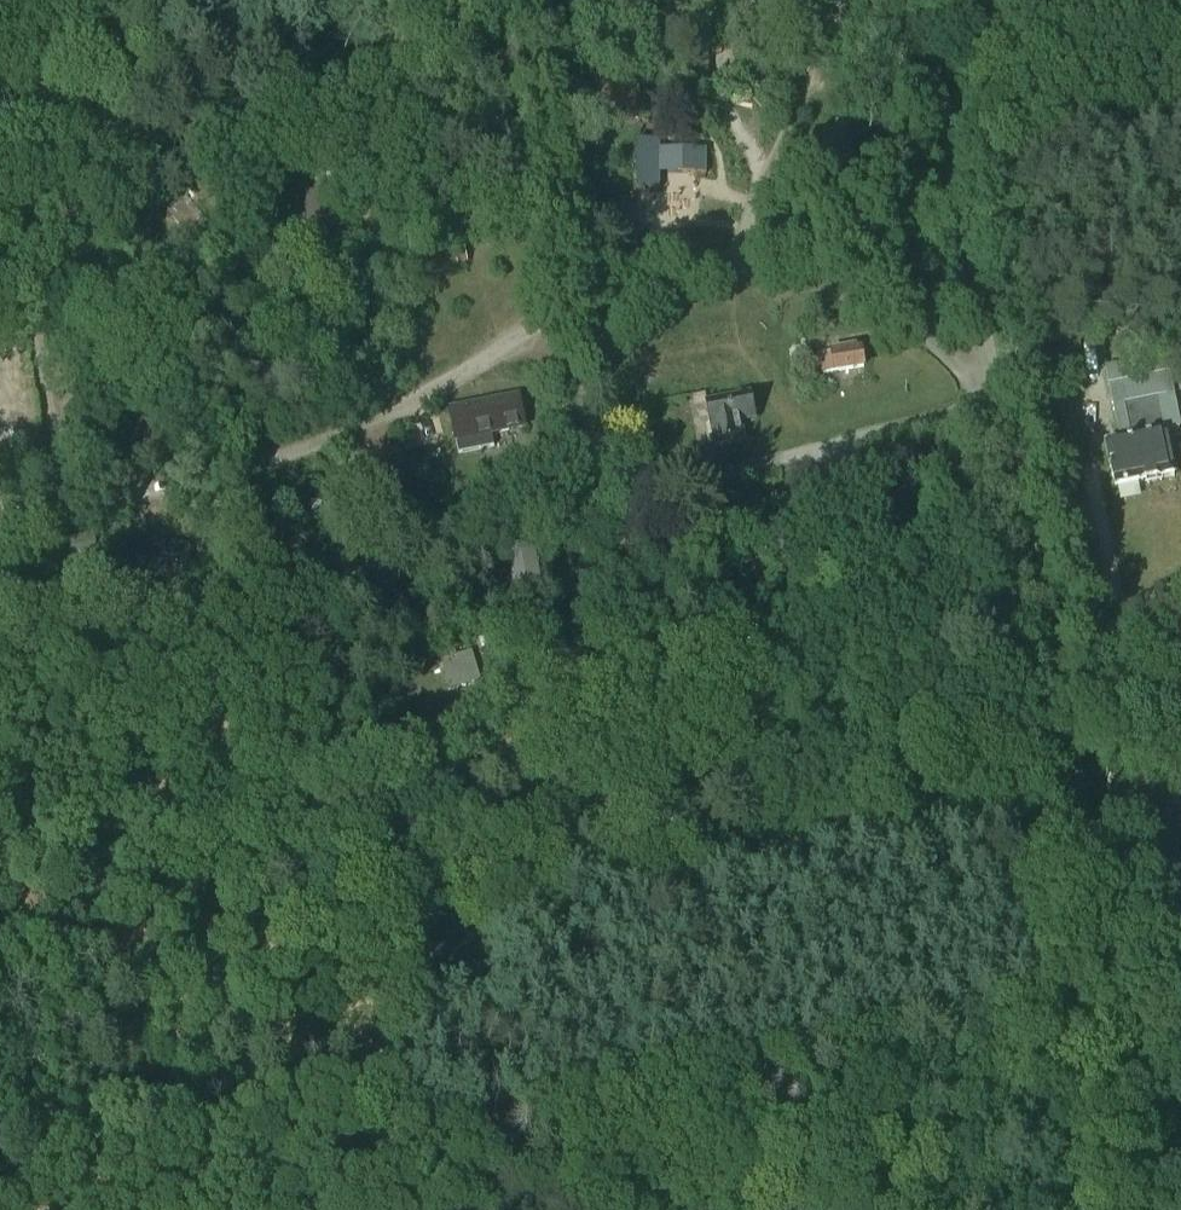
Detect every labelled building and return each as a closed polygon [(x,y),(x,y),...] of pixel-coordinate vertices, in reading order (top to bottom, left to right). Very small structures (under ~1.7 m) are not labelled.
[(9,133),(0,85),(0,135),(9,133)] [(825,126),(833,173),(853,170),(845,122),(825,126)] [(680,162),(685,175),(708,175),(708,150),(661,150),(661,142),(639,142),(639,192),(661,192),(661,175),(661,162),(680,162)] [(169,202),(190,232),(226,208),(206,178),(169,202)] [(270,199),(282,236),(330,221),(318,184),(270,199)] [(404,262),(407,279),(468,267),(465,250),(404,262)] [(370,290),(351,298),(355,308),(374,301),(370,290)] [(856,348),(820,353),(823,373),(864,366),(862,352),(856,353),(856,348)] [(1080,351),(1062,354),(1064,367),(1082,365),(1080,351)] [(1123,438),(1107,442),(1108,444),(1116,485),(1173,473),(1165,430),(1179,427),(1169,374),(1112,385),(1116,405),(1123,438)] [(519,395),(449,409),(458,453),(494,446),(492,433),(525,426),(519,395)] [(722,401),(707,404),(716,446),(744,440),(740,420),(754,417),(749,395),(727,400),(727,397),(721,399),(722,401)] [(148,441),(125,443),(128,472),(152,470),(148,441)] [(560,463),(548,464),(549,479),(561,478),(560,463)] [(131,530),(134,547),(173,540),(170,523),(131,530)] [(541,580),(534,542),(506,548),(513,585),(541,580)] [(384,565),(361,580),(392,628),(415,613),(384,565)] [(108,566),(96,568),(99,587),(111,584),(108,566)] [(597,577),(573,580),(577,609),(600,606),(597,577)] [(488,635),(478,638),(482,652),(493,649),(488,635)] [(442,665),(451,696),(484,687),(474,655),(442,665)]
